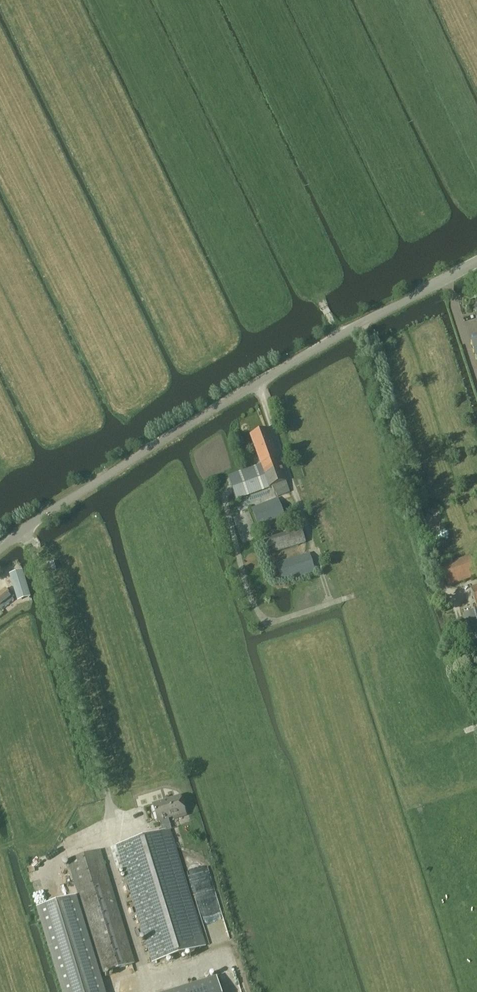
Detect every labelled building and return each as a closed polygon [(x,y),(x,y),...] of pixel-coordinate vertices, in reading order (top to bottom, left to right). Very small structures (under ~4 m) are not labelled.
[(261,464),(228,476),(236,500),(269,488),(272,487),(274,492),(275,492),(277,497),(290,493),(289,488),(288,487),(268,429),(250,435),(261,464)] [(259,529),(285,520),(278,499),(252,508),(259,529)] [(282,582),(315,572),(310,554),(277,564),(282,582)] [(476,577),(476,575),(471,556),(441,566),(448,587),(476,577)] [(22,571),(10,574),(15,593),(19,592),(21,596),(30,594),(23,572),(23,570),(22,571)] [(14,600),(12,598),(14,596),(9,589),(7,591),(6,589),(0,593),(0,610),(14,600)] [(462,614),(463,614),(475,657),(476,656),(476,609),(462,614)] [(180,797),(168,800),(173,817),(174,820),(186,816),(180,797)] [(168,800),(153,805),(158,822),(173,817),(168,800)] [(168,819),(159,822),(162,831),(117,845),(152,962),(205,946),(169,829),(172,829),(168,819)] [(103,973),(134,964),(100,851),(69,860),(103,973)] [(38,907),(64,991),(105,991),(107,991),(77,895),(38,907)] [(175,990),(175,991),(220,991),(216,978),(175,990)]
